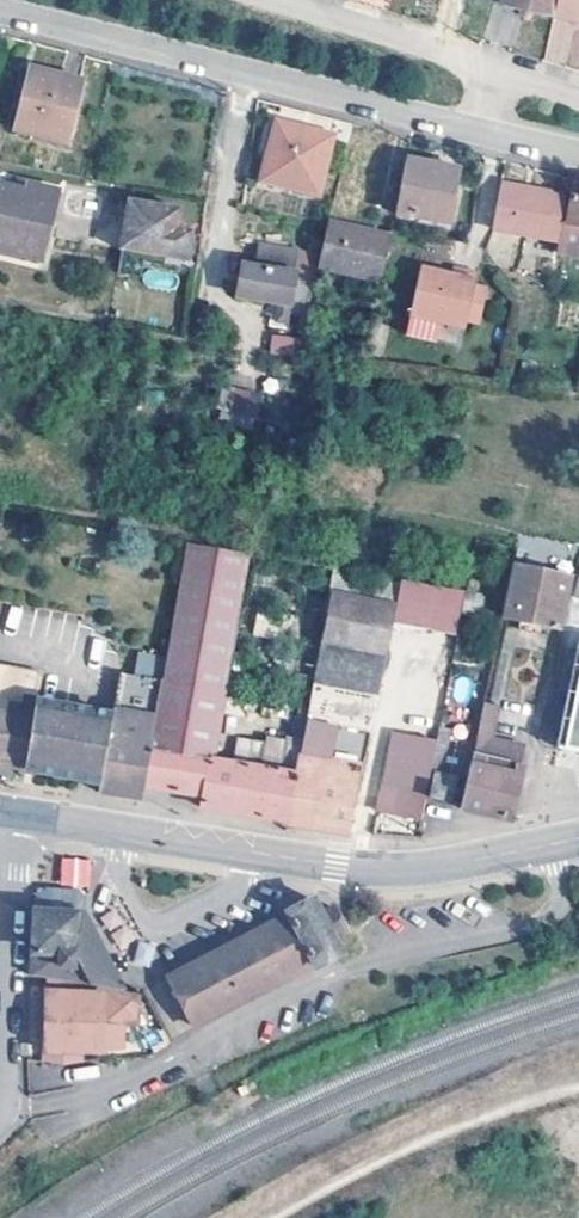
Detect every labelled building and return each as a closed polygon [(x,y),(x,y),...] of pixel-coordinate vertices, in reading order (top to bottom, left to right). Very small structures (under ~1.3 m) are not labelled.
[(553,21),(557,0),(503,0),(501,9),(553,21)] [(553,21),(569,25),(570,19),(578,21),(578,0),(557,0),(553,21)] [(570,19),(569,25),(578,27),(578,21),(570,19)] [(82,80),(31,67),(17,127),(68,139),(82,80)] [(304,127),(278,120),(263,178),(319,191),(332,138),(303,131),(304,127)] [(460,164),(407,155),(397,209),(449,219),(460,164)] [(29,180),(27,188),(0,181),(0,247),(41,257),(58,188),(29,180)] [(575,181),(568,221),(578,223),(578,182),(575,181)] [(566,197),(500,184),(494,228),(558,241),(566,197)] [(179,206),(130,197),(122,246),(145,249),(145,259),(165,262),(166,253),(186,256),(191,228),(177,226),(179,206)] [(392,235),(328,219),(321,252),(317,267),(381,280),(392,235)] [(321,252),(261,242),(259,259),(246,256),(239,293),(279,302),(276,320),(287,322),(289,311),(307,315),(317,267),(321,252)] [(451,270),(421,261),(409,307),(464,322),(465,317),(474,279),(476,269),(453,263),(451,270)] [(486,282),(474,279),(465,317),(478,320),(486,282)] [(269,355),(293,356),(295,337),(270,335),(269,355)] [(266,373),(228,366),(217,420),(256,428),(266,373)] [(177,790),(205,795),(207,796),(214,757),(249,553),(189,542),(163,684),(144,785),(177,790)] [(574,575),(519,564),(507,615),(562,627),(574,575)] [(322,640),(316,669),(303,737),(296,772),(287,820),(317,825),(349,831),(396,616),(458,627),(466,590),(336,567),(322,640)] [(558,744),(566,746),(578,749),(578,653),(558,744)] [(16,766),(29,769),(99,786),(114,715),(40,702),(44,672),(0,665),(0,764),(16,766)] [(293,735),(303,737),(316,669),(309,668),(299,717),(296,717),(293,735)] [(121,675),(114,715),(99,786),(98,792),(107,793),(142,798),(144,785),(163,684),(121,675)] [(501,696),(487,694),(474,752),(523,761),(526,744),(493,738),(501,696)] [(424,814),(428,795),(433,769),(439,735),(395,727),(379,806),(424,814)] [(241,762),(233,811),(240,812),(287,820),(296,772),(282,769),(288,740),(268,737),(262,766),(241,762)] [(526,764),(474,753),(469,771),(462,806),(506,816),(515,818),(526,764)] [(207,796),(205,795),(204,807),(233,811),(241,762),(214,757),(207,796)] [(459,774),(433,769),(428,795),(453,800),(459,774)] [(61,857),(59,884),(89,885),(91,859),(61,857)] [(32,973),(46,976),(123,988),(84,912),(85,897),(79,891),(61,890),(42,889),(36,895),(32,973)] [(286,914),(315,970),(317,973),(349,957),(341,940),(352,934),(336,905),(325,911),(317,896),(285,913),(286,914)] [(315,970),(286,914),(168,975),(166,976),(195,1032),(315,970)] [(123,988),(46,976),(43,1058),(67,1059),(78,1058),(79,1048),(97,1050),(117,1047),(120,1022),(135,1023),(139,991),(123,988)]
